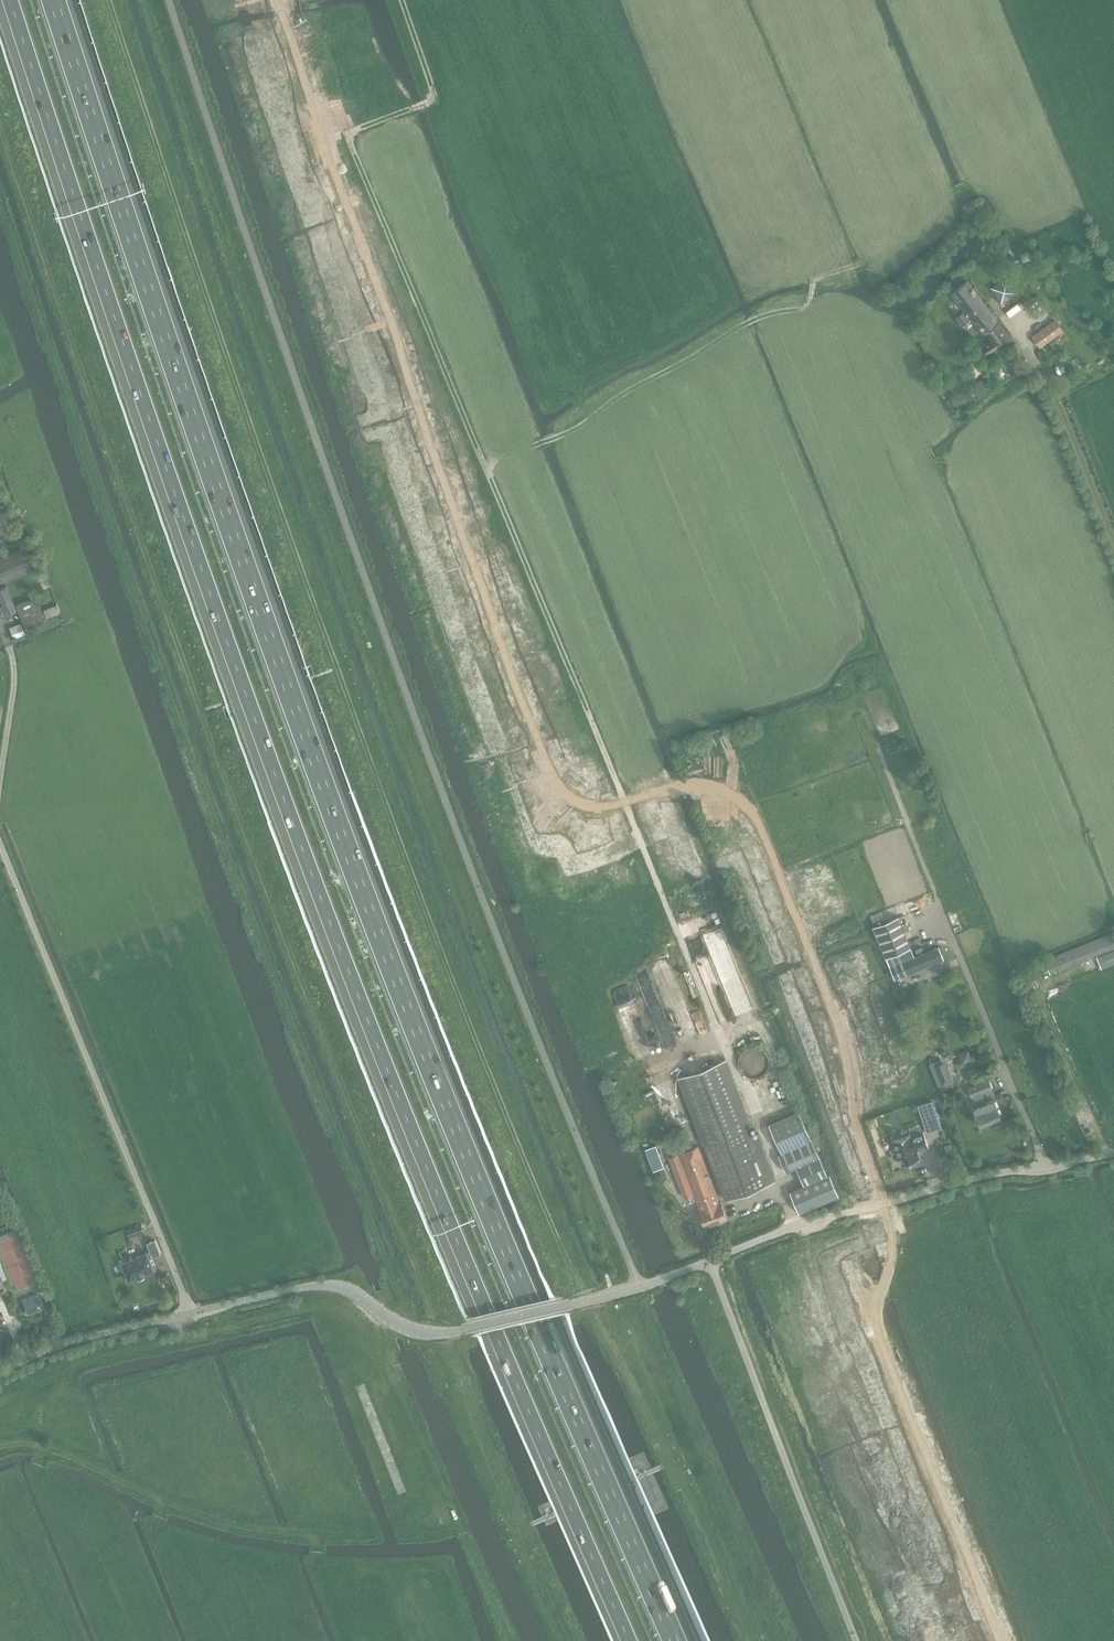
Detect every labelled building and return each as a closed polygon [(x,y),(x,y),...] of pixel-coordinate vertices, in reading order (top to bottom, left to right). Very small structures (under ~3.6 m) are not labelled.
[(1007,277),(990,288),(1000,304),(1017,294),(1007,277)] [(951,295),(964,311),(955,318),(962,327),(971,319),(982,334),(984,336),(986,335),(989,341),(981,347),(986,354),(1010,338),(998,320),(967,282),(951,295)] [(1018,303),(1009,309),(1013,314),(1021,308),(1018,303)] [(1040,346),(1063,330),(1055,320),(1032,336),(1040,346)] [(951,391),(958,389),(956,380),(949,383),(951,391)] [(10,511),(0,487),(0,515),(10,511)] [(35,571),(26,550),(0,561),(0,585),(35,571)] [(16,610),(6,585),(0,588),(0,604),(4,615),(16,610)] [(57,604),(43,609),(46,618),(60,613),(57,604)] [(22,621),(10,626),(14,637),(26,632),(22,621)] [(311,663),(306,664),(307,666),(311,676),(314,675),(315,675),(311,663)] [(937,947),(914,956),(909,942),(906,934),(899,916),(891,919),(873,926),(873,927),(874,927),(884,952),(890,966),(895,978),(942,959),(937,947)] [(1113,947),(1113,936),(1113,933),(1044,961),(1049,973),(1113,947)] [(1113,963),(1113,950),(1096,957),(1101,968),(1113,963)] [(630,1034),(638,1058),(652,1053),(644,1029),(630,1034)] [(960,1052),(964,1062),(973,1058),(969,1048),(960,1052)] [(770,1183),(775,1181),(762,1146),(757,1147),(727,1059),(678,1076),(704,1144),(725,1200),(770,1183)] [(948,1069),(941,1072),(940,1072),(945,1085),(953,1082),(948,1069)] [(980,1124),(1000,1116),(993,1100),(985,1103),(981,1093),(991,1089),(988,1081),(968,1089),(971,1097),(973,1096),(977,1106),(973,1107),(980,1124)] [(932,1100),(918,1105),(927,1132),(942,1127),(932,1100)] [(769,1125),(781,1153),(779,1154),(786,1171),(796,1167),(804,1184),(827,1174),(820,1157),(812,1140),(799,1111),(769,1125)] [(894,1138),(903,1134),(901,1127),(891,1131),(894,1138)] [(911,1134),(893,1140),(896,1149),(891,1151),(894,1160),(899,1158),(902,1165),(920,1159),(917,1150),(928,1146),(923,1131),(911,1135),(911,1134)] [(656,1145),(645,1149),(648,1156),(659,1152),(656,1145)] [(723,1219),(726,1218),(720,1201),(719,1202),(698,1146),(680,1153),(669,1157),(684,1197),(695,1193),(699,1206),(697,1206),(705,1226),(718,1221),(720,1222),(722,1221),(723,1219)] [(648,1156),(651,1164),(662,1160),(659,1152),(648,1156)] [(662,1160),(651,1164),(654,1171),(664,1167),(662,1160)] [(664,1168),(658,1170),(662,1181),(668,1179),(664,1168)] [(830,1174),(790,1191),(795,1203),(799,1212),(839,1196),(830,1174)] [(432,1233),(432,1234),(474,1217),(473,1216),(432,1233)] [(129,1237),(144,1232),(142,1226),(127,1230),(129,1237)] [(150,1251),(122,1263),(129,1280),(129,1281),(130,1281),(130,1280),(154,1271),(155,1270),(154,1269),(150,1258),(161,1254),(155,1240),(147,1243),(150,1251)] [(29,1315),(45,1308),(39,1295),(23,1301),(29,1315)] [(47,1325),(40,1328),(44,1337),(50,1335),(47,1325)] [(643,1480),(635,1484),(645,1508),(654,1505),(643,1480)]
